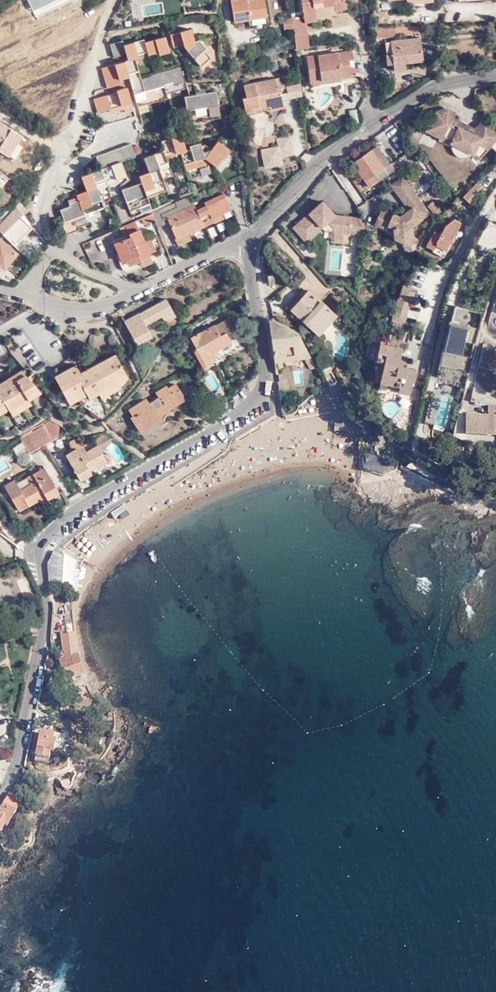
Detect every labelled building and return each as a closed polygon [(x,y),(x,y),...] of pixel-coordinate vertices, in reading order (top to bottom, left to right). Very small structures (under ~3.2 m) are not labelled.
[(267,17),(264,0),(251,0),(252,2),(247,3),(247,0),(234,0),(231,0),(234,22),(249,20),(267,17)] [(305,17),(315,16),(315,12),(314,7),(334,5),(335,9),(345,8),(344,0),(301,0),(303,17),(304,17),(305,17)] [(295,37),(296,49),(309,48),(305,17),(304,17),(303,17),(292,18),(295,37)] [(410,29),(410,26),(377,28),(378,39),(387,39),(389,64),(395,63),(395,70),(406,69),(405,62),(423,61),(420,28),(410,29)] [(194,41),(191,29),(170,35),(173,46),(183,44),(184,47),(201,66),(210,58),(204,51),(205,49),(199,40),(194,41)] [(187,89),(180,67),(140,78),(138,69),(135,58),(138,57),(137,54),(147,52),(148,54),(158,51),(159,54),(170,51),(165,37),(145,42),(144,40),(123,46),(122,41),(110,44),(113,57),(126,54),(128,60),(101,68),(107,88),(120,84),(119,80),(129,77),(138,107),(168,98),(167,95),(187,89)] [(350,68),(349,60),(348,52),(307,57),(310,79),(321,77),(322,81),(341,78),(345,78),(345,83),(357,82),(356,68),(350,68)] [(282,78),(273,80),(275,89),(280,88),(284,87),(282,78)] [(275,89),(273,80),(244,86),(246,96),(241,97),(243,112),(269,107),(270,110),(284,108),(280,88),(275,89)] [(290,85),(291,100),(303,99),(302,84),(290,85)] [(135,115),(126,88),(117,91),(117,92),(94,100),(97,112),(96,113),(99,122),(85,119),(80,139),(93,143),(97,129),(101,126),(135,115)] [(220,118),(215,92),(185,97),(190,123),(220,118)] [(489,116),(493,114),(488,107),(484,110),(489,116)] [(425,130),(450,142),(472,153),(478,159),(490,146),(495,151),(495,132),(486,119),(472,129),(451,118),(454,112),(447,108),(434,111),(425,130)] [(350,124),(359,123),(358,110),(349,110),(350,124)] [(255,132),(253,120),(244,121),(247,133),(255,132)] [(29,141),(0,121),(0,150),(14,159),(20,149),(23,151),(29,141)] [(278,146),(261,150),(265,170),(284,166),(283,158),(296,155),(292,135),(276,138),(278,146)] [(181,152),(184,164),(205,158),(212,163),(215,166),(221,158),(223,159),(230,150),(218,141),(211,150),(205,145),(201,146),(200,143),(190,146),(190,149),(186,150),(182,136),(162,142),(164,151),(144,159),(149,173),(139,177),(142,183),(123,190),(130,211),(149,203),(147,197),(166,190),(158,166),(168,162),(165,154),(175,151),(176,154),(181,152)] [(472,153),(450,142),(449,146),(451,153),(456,157),(462,159),(467,158),(470,156),(472,153)] [(135,156),(130,143),(96,157),(100,169),(82,177),(86,191),(76,195),(78,201),(69,204),(70,207),(61,210),(65,221),(62,222),(66,234),(79,230),(78,227),(88,223),(85,214),(104,207),(96,185),(116,177),(117,179),(126,176),(121,161),(135,156)] [(377,147),(357,160),(361,166),(356,169),(369,187),(393,170),(377,147)] [(205,158),(184,164),(186,171),(212,163),(205,158)] [(361,166),(357,160),(353,163),(356,169),(361,166)] [(0,189),(10,179),(0,170),(0,189)] [(402,176),(390,184),(398,197),(411,188),(402,176)] [(468,202),(483,188),(477,181),(469,189),(462,196),(468,202)] [(411,225),(429,212),(411,188),(398,197),(407,209),(397,215),(391,213),(385,225),(391,227),(392,238),(403,243),(412,235),(411,225)] [(197,210),(204,225),(214,221),(213,218),(222,213),(231,209),(223,194),(204,202),(206,206),(197,210)] [(194,205),(190,196),(175,203),(177,207),(161,215),(164,220),(168,218),(168,217),(194,205)] [(22,214),(28,209),(19,199),(13,204),(22,214)] [(323,201),(293,227),(306,241),(328,221),(334,227),(334,232),(363,234),(364,218),(335,215),(323,201)] [(436,216),(441,211),(432,201),(427,206),(436,216)] [(177,207),(175,203),(164,208),(164,209),(152,214),(156,226),(165,222),(164,220),(161,215),(177,207)] [(201,227),(204,225),(197,210),(195,206),(194,205),(168,217),(168,218),(176,238),(175,239),(178,245),(191,239),(188,233),(201,227)] [(385,225),(391,213),(380,208),(373,223),(383,228),(385,225)] [(32,227),(15,210),(0,226),(0,230),(14,245),(32,227)] [(6,210),(0,215),(0,220),(9,213),(6,210)] [(213,218),(214,221),(215,223),(224,218),(222,213),(213,218)] [(154,230),(149,218),(142,221),(147,232),(154,230)] [(447,248),(461,224),(454,220),(445,225),(440,234),(435,231),(426,246),(433,250),(432,251),(443,257),(448,248),(447,248)] [(204,234),(201,227),(188,233),(191,239),(204,234)] [(148,252),(144,242),(139,230),(129,234),(130,237),(115,244),(122,261),(126,259),(137,254),(140,259),(149,255),(148,252)] [(17,253),(0,238),(0,265),(4,268),(17,253)] [(150,239),(144,242),(148,252),(155,250),(150,239)] [(137,254),(126,259),(128,265),(140,260),(140,259),(137,254)] [(476,296),(478,288),(465,284),(463,291),(476,296)] [(404,285),(402,295),(412,298),(414,288),(404,285)] [(310,322),(308,324),(317,333),(328,322),(329,323),(336,316),(309,291),(292,309),(303,320),(306,317),(310,322)] [(404,321),(415,323),(424,326),(428,310),(422,309),(423,303),(412,300),(412,298),(402,295),(394,322),(404,324),(404,321)] [(168,328),(178,322),(166,299),(124,321),(137,345),(152,336),(146,324),(161,316),(168,328)] [(462,340),(462,339),(464,332),(471,334),(474,320),(479,321),(481,313),(455,306),(447,336),(462,340)] [(272,318),(268,319),(272,352),(306,347),(298,331),(272,318)] [(211,352),(215,350),(231,342),(231,340),(237,337),(228,320),(215,327),(215,326),(200,334),(199,333),(190,338),(195,348),(193,350),(202,367),(215,360),(213,357),(211,352)] [(413,333),(415,323),(404,321),(404,324),(402,330),(413,333)] [(393,328),(402,330),(404,324),(394,322),(393,328)] [(163,337),(162,341),(165,342),(177,334),(173,328),(163,334),(163,337)] [(393,335),(371,330),(366,350),(370,352),(368,358),(376,361),(378,383),(406,391),(409,382),(414,383),(417,369),(411,368),(413,362),(401,359),(403,349),(391,346),(393,335)] [(461,344),(474,348),(476,343),(462,339),(462,340),(461,344)] [(272,352),(273,360),(311,355),(306,347),(272,352)] [(115,378),(125,373),(115,354),(102,361),(105,366),(80,380),(77,375),(78,375),(74,366),(54,376),(61,388),(67,384),(75,400),(85,394),(86,399),(98,392),(108,387),(117,382),(115,378)] [(105,366),(102,361),(78,375),(77,375),(80,380),(105,366)] [(337,382),(330,369),(324,373),(327,380),(330,385),(337,382)] [(302,370),(293,371),(295,383),(304,382),(302,370)] [(0,384),(0,391),(26,375),(22,371),(0,384)] [(127,377),(125,373),(115,378),(117,382),(127,377)] [(5,404),(8,409),(9,412),(19,405),(28,400),(26,396),(38,389),(26,375),(0,391),(0,407),(5,404)] [(350,382),(348,376),(340,380),(342,385),(350,382)] [(120,387),(117,382),(108,387),(110,392),(120,387)] [(69,403),(75,400),(67,384),(61,388),(69,403)] [(157,417),(184,399),(175,384),(167,389),(166,387),(156,393),(159,397),(149,404),(146,399),(129,410),(133,416),(131,417),(139,431),(158,419),(157,417)] [(110,392),(108,387),(98,392),(101,397),(110,392)] [(40,393),(38,389),(26,396),(28,400),(40,393)] [(435,390),(427,423),(444,427),(452,395),(435,390)] [(77,404),(86,399),(85,394),(75,400),(77,404)] [(19,405),(21,410),(31,404),(28,400),(19,405)] [(19,405),(9,412),(12,416),(21,410),(19,405)] [(495,417),(495,412),(489,411),(488,412),(487,412),(487,416),(475,415),(474,413),(466,413),(466,434),(484,434),(484,427),(495,427),(495,417)] [(370,452),(371,419),(363,418),(362,423),(365,424),(364,451),(370,452)] [(110,420),(108,423),(116,430),(118,427),(110,420)] [(59,426),(50,422),(36,430),(44,444),(59,436),(59,426)] [(36,430),(29,434),(37,448),(44,444),(36,430)] [(111,438),(101,432),(95,441),(105,448),(111,438)] [(29,434),(22,438),(30,452),(37,448),(29,434)] [(79,477),(90,471),(106,461),(97,445),(86,452),(83,447),(79,449),(78,448),(66,455),(79,477)] [(47,498),(59,492),(45,467),(33,473),(34,474),(37,480),(30,483),(27,478),(26,475),(4,487),(19,513),(38,502),(37,501),(40,499),(41,501),(47,498)] [(91,474),(90,471),(79,477),(80,480),(91,474)] [(37,480),(34,474),(27,478),(30,483),(37,480)] [(60,495),(59,492),(47,498),(49,501),(60,495)] [(122,505),(111,513),(115,519),(126,512),(122,505)] [(76,560),(56,551),(48,565),(49,583),(75,585),(76,560)] [(76,636),(63,635),(65,654),(58,655),(66,683),(85,678),(79,652),(77,636),(76,636)] [(86,684),(85,678),(66,683),(67,689),(86,684)] [(50,764),(52,753),(54,741),(55,736),(40,734),(36,762),(50,764)] [(13,803),(8,800),(0,813),(0,832),(1,833),(5,827),(7,828),(20,807),(13,803)]
